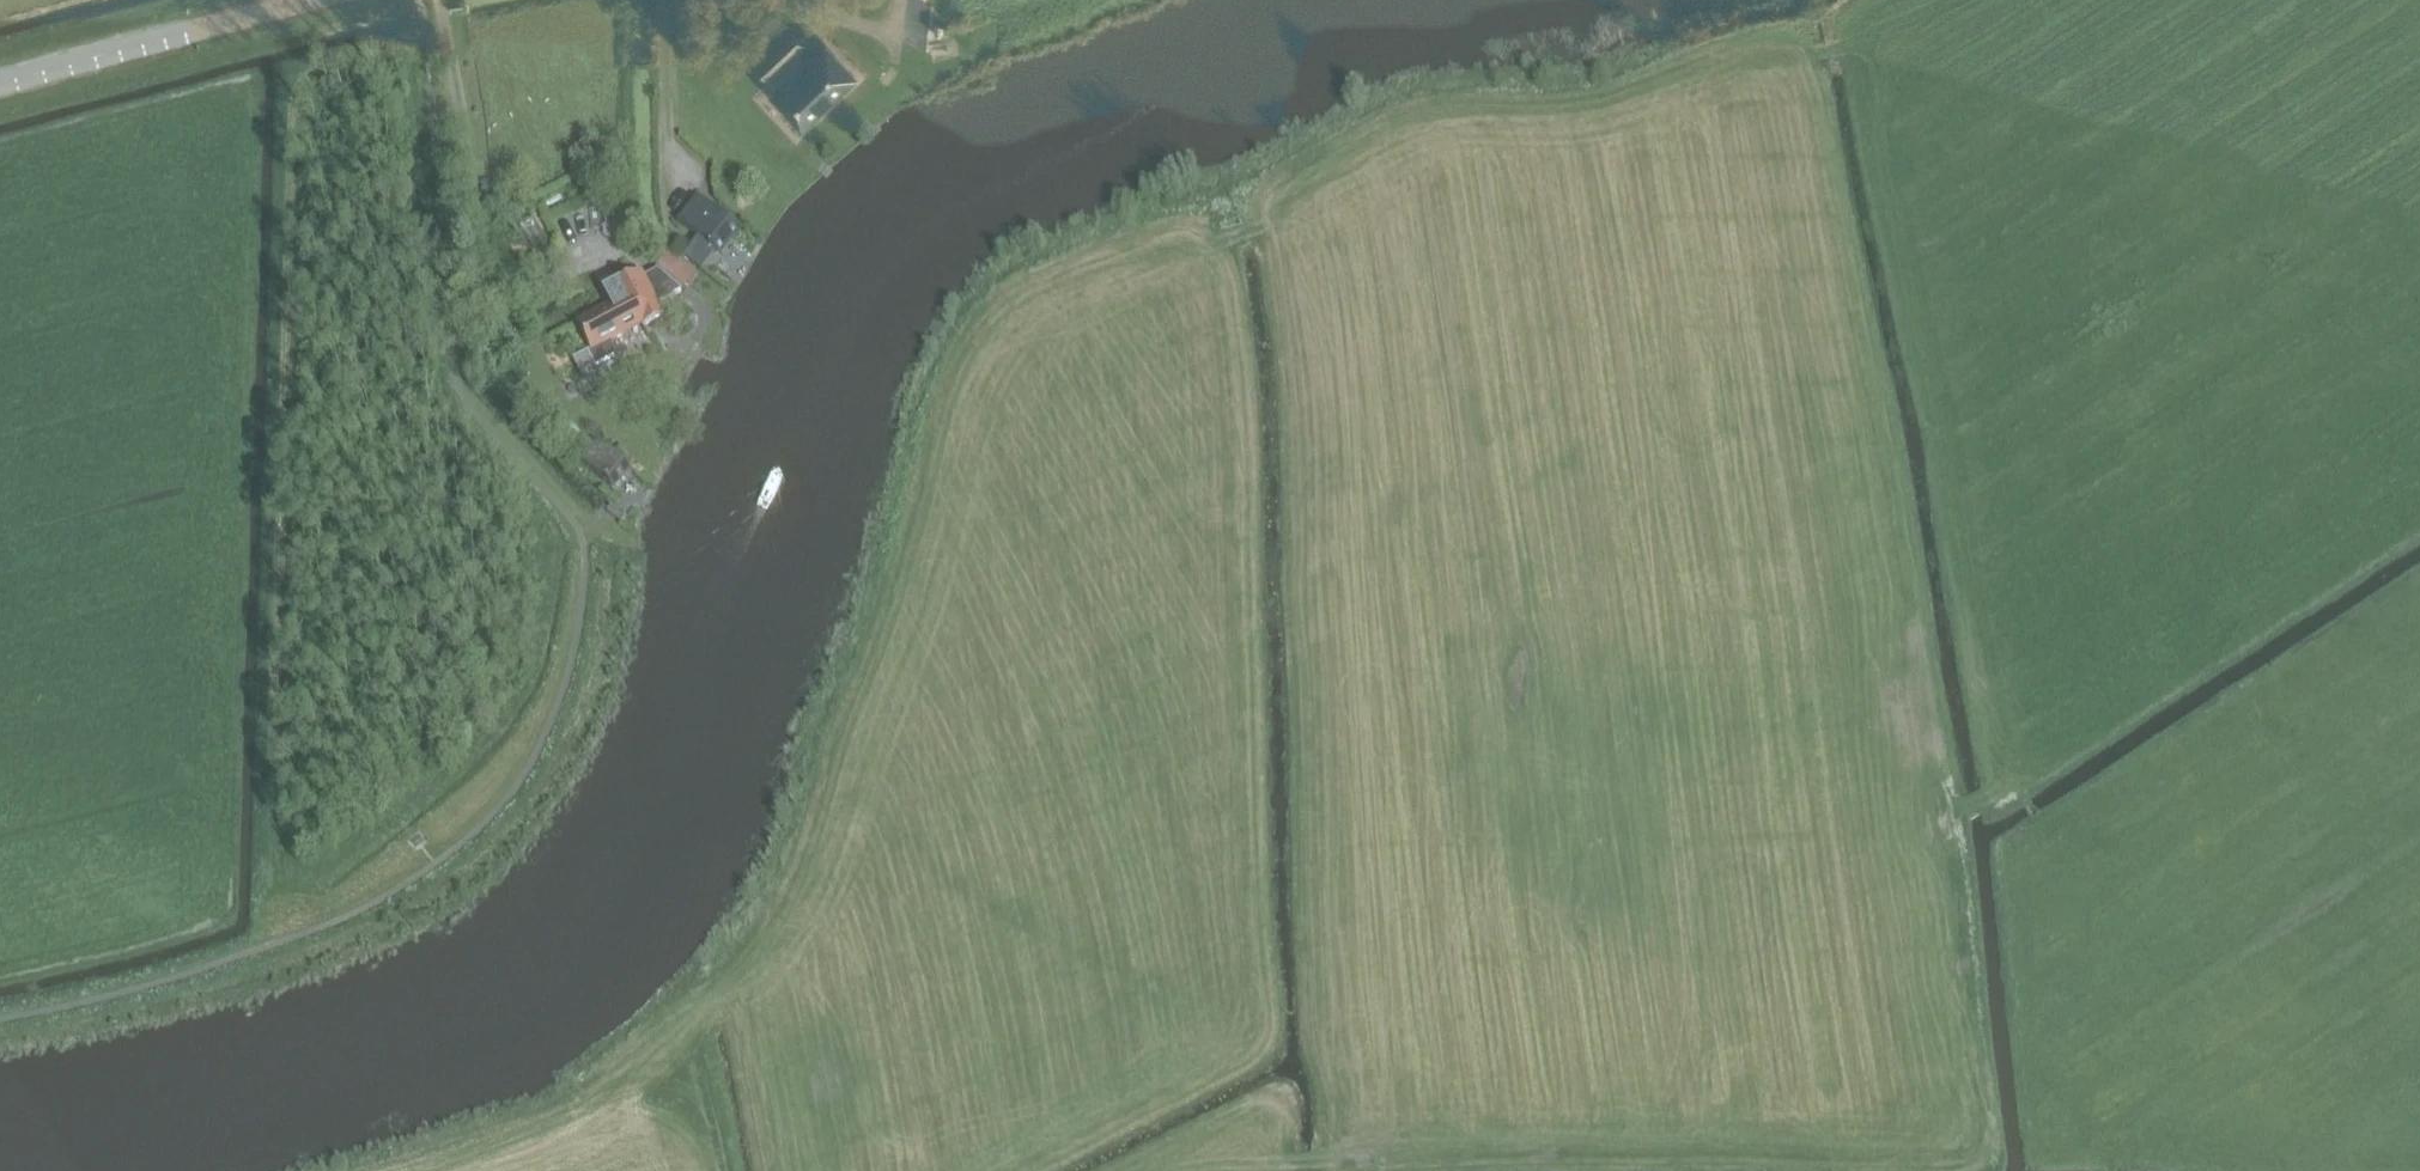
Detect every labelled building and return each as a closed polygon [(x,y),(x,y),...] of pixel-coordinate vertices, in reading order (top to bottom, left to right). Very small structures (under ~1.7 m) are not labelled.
[(793,58),(807,45),(789,26),(752,61),(770,80),(793,58)] [(802,67),(793,58),(770,80),(805,116),(816,106),(819,110),(855,77),(825,45),(802,67)] [(683,255),(701,269),(714,253),(720,257),(740,232),(696,196),(676,221),(697,238),(683,255)] [(674,247),(658,262),(682,288),(698,273),(674,247)] [(657,270),(643,277),(640,273),(603,292),(610,306),(576,323),(590,351),(586,353),(594,367),(614,357),(611,341),(626,333),(624,328),(639,320),(641,325),(662,314),(657,304),(681,290),(657,270)] [(631,470),(595,440),(578,460),(613,490),(631,470)]
